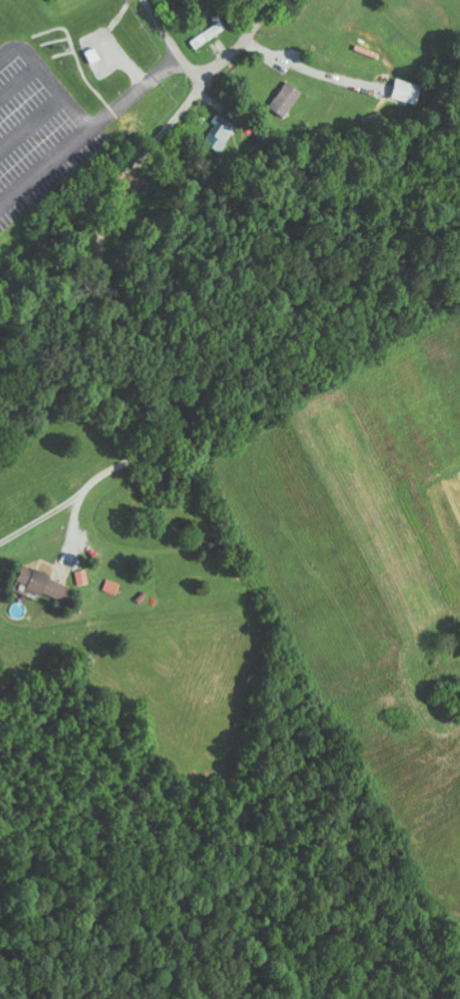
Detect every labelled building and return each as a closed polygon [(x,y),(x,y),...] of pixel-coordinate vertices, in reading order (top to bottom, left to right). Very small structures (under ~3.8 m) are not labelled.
[(211,18),(213,22),(202,28),(205,34),(190,42),(194,50),(228,32),(219,14),(211,18)] [(391,98),(419,106),(425,86),(396,79),(391,98)] [(270,109),(287,120),(305,92),(288,81),(270,109)] [(202,140),(221,153),(239,127),(220,114),(202,140)] [(67,602),(74,585),(26,567),(19,584),(67,602)] [(90,584),(88,570),(76,572),(78,585),(90,584)]
